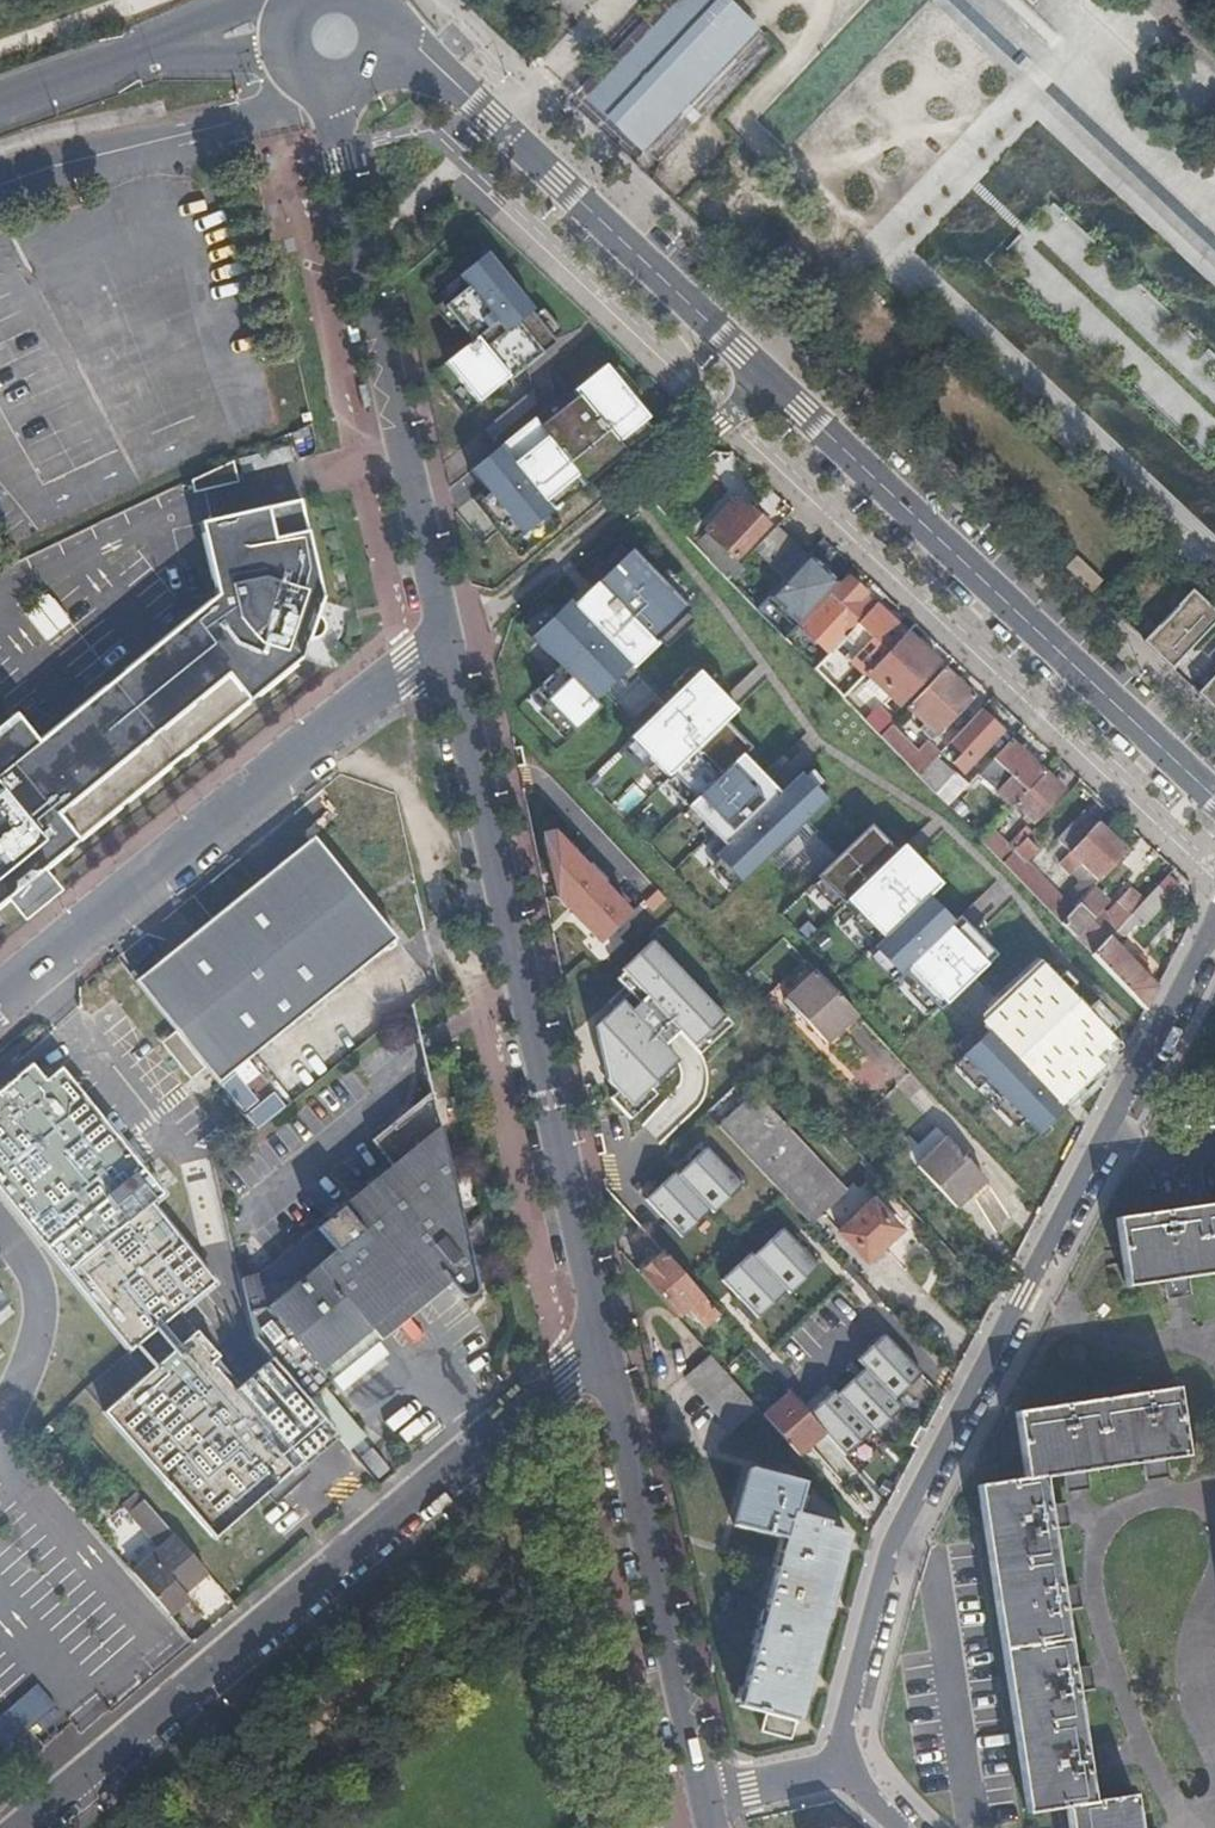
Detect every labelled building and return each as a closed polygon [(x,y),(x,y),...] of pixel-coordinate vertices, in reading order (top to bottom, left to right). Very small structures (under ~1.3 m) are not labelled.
[(586,96),(644,150),(756,30),(724,0),(677,0),(600,81),(586,96)] [(492,230),(446,265),(461,284),(443,297),(468,331),(436,356),(469,403),(562,332),(492,230)] [(608,352),(465,461),(512,529),(658,417),(608,352)] [(702,528),(731,555),(762,523),(761,515),(754,507),(748,511),(733,496),(702,528)] [(321,591),(299,498),(204,520),(216,594),(35,738),(15,713),(0,725),(0,901),(298,657),(321,591)] [(805,554),(773,524),(751,548),(781,578),(805,554)] [(810,548),(805,554),(781,578),(773,587),(763,598),(793,625),(835,581),(822,569),(827,564),(810,548)] [(688,609),(629,549),(572,605),(567,600),(528,638),(557,667),(532,691),(573,733),(599,708),(593,701),(628,667),(631,670),(657,644),(654,641),(688,609)] [(1102,579),(1076,554),(1065,565),(1091,590),(1102,579)] [(717,556),(710,563),(723,577),(730,570),(717,556)] [(883,593),(872,583),(863,593),(847,577),(820,604),(795,630),(823,656),(831,647),(848,630),(854,624),(872,605),(883,593)] [(1189,590),(1144,639),(1172,665),(1214,620),(1214,614),(1189,590)] [(25,614),(46,638),(68,618),(47,594),(25,614)] [(847,668),(830,687),(841,699),(865,673),(885,652),(903,633),(872,605),(854,624),(848,630),(831,647),(847,662),(844,664),(847,668)] [(905,631),(903,633),(885,652),(865,673),(898,705),(937,662),(905,631)] [(906,707),(937,736),(974,697),(944,667),(906,707)] [(727,702),(697,671),(629,738),(667,777),(670,774),(694,799),(741,756),(750,748),(724,721),(736,710),(727,702)] [(1198,690),(1214,706),(1214,672),(1198,690)] [(876,709),(864,722),(878,737),(888,726),(890,724),(876,709)] [(954,761),(963,771),(1001,732),(979,711),(950,741),(962,752),(954,761)] [(888,726),(878,737),(889,748),(916,776),(936,756),(925,744),(914,755),(888,726)] [(976,775),(1010,806),(1012,804),(1043,771),(1009,740),(976,775)] [(825,801),(798,773),(777,793),(741,756),(694,799),(685,807),(722,846),(712,856),(739,884),(825,801)] [(936,756),(916,776),(946,807),(967,784),(954,772),(953,773),(936,756)] [(1012,804),(1031,821),(1062,788),(1043,771),(1012,804)] [(1068,852),(1096,823),(1084,812),(1056,840),(1068,852)] [(1099,881),(1126,851),(1096,823),(1068,852),(1054,867),(1058,872),(1063,867),(1068,872),(1077,861),(1099,881)] [(895,851),(869,824),(815,877),(842,905),(846,902),(881,938),(926,896),(939,884),(909,852),(901,845),(895,851)] [(1011,854),(1013,852),(988,829),(978,840),(1002,864),(1011,854)] [(320,830),(139,974),(179,1025),(208,1062),(222,1078),(403,934),(320,830)] [(589,942),(591,946),(627,915),(545,830),(537,835),(553,902),(583,936),(589,942)] [(1042,880),(1025,863),(1040,849),(1027,837),(1013,852),(1011,854),(1002,864),(1030,893),(1042,880)] [(1035,898),(1059,923),(1072,909),(1042,880),(1030,893),(1035,898)] [(1074,907),(1092,888),(1084,881),(1067,899),(1074,907)] [(1139,925),(1144,930),(1171,901),(1156,886),(1143,901),(1128,916),(1139,925)] [(1059,923),(1073,937),(1087,922),(1090,919),(1100,908),(1106,901),(1092,888),(1074,907),(1072,909),(1059,923)] [(1128,916),(1143,901),(1129,888),(1116,901),(1118,903),(1107,915),(1100,908),(1090,919),(1096,924),(1101,919),(1114,931),(1128,916)] [(951,922),(926,896),(881,938),(871,947),(898,976),(902,972),(938,1010),(995,955),(962,920),(957,915),(951,922)] [(1108,938),(1118,947),(1139,925),(1128,916),(1114,931),(1108,938)] [(739,1020),(650,923),(606,960),(622,982),(585,1012),(596,1068),(634,1114),(739,1020)] [(1091,956),(1142,1009),(1155,984),(1118,947),(1108,938),(1091,956)] [(804,960),(759,1004),(770,1015),(784,1001),(815,971),(804,960)] [(828,1044),(858,1017),(815,971),(784,1001),(807,1026),(810,1024),(828,1044)] [(1101,1036),(1042,975),(1017,1000),(1018,1002),(989,1030),(988,1029),(959,1055),(1037,1135),(1064,1108),(1054,1098),(1086,1068),(1077,1060),(1101,1036)] [(193,1074),(208,1062),(179,1025),(164,1037),(193,1074)] [(0,1090),(0,1189),(3,1193),(68,1274),(130,1351),(215,1284),(152,1204),(164,1194),(63,1067),(47,1080),(33,1063),(0,1090)] [(264,1271),(244,1276),(258,1342),(348,1449),(364,1436),(324,1387),(331,1379),(322,1368),(369,1330),(379,1341),(390,1332),(381,1321),(440,1274),(458,1294),(462,1296),(472,1295),(476,1292),(477,1287),(477,1278),(435,1090),(377,1137),(397,1164),(264,1271)] [(762,1175),(811,1226),(845,1194),(751,1095),(716,1128),(762,1175)] [(748,1175),(707,1130),(640,1189),(677,1233),(748,1175)] [(915,1166),(955,1208),(985,1179),(945,1137),(915,1166)] [(873,1196),(837,1230),(869,1265),(906,1230),(888,1211),(892,1206),(878,1191),(873,1196)] [(1115,1217),(1125,1285),(1214,1272),(1214,1203),(1115,1217)] [(822,1259),(785,1214),(714,1276),(752,1319),(822,1259)] [(664,1252),(637,1277),(673,1317),(684,1307),(702,1325),(718,1310),(664,1252)] [(17,1296),(0,1278),(0,1311),(17,1296)] [(862,1357),(801,1407),(823,1431),(842,1454),(905,1402),(895,1391),(927,1365),(886,1315),(852,1346),(862,1357)] [(104,1412),(214,1538),(266,1493),(266,1492),(275,1484),(276,1484),(299,1464),(212,1364),(220,1357),(197,1331),(104,1412)] [(714,1362),(708,1355),(682,1379),(730,1430),(755,1407),(714,1362)] [(1179,1385),(1015,1410),(1024,1476),(979,1482),(1025,1813),(1064,1807),(1068,1827),(1133,1827),(1128,1795),(1093,1800),(1046,1474),(1188,1453),(1179,1385)] [(801,1407),(786,1391),(762,1413),(798,1453),(823,1431),(801,1407)] [(760,1713),(756,1734),(786,1742),(844,1531),(826,1526),(827,1519),(793,1510),(802,1479),(749,1466),(733,1522),(782,1535),(736,1706),(760,1713)] [(132,1572),(168,1613),(185,1599),(181,1594),(207,1570),(138,1491),(124,1502),(132,1512),(126,1518),(154,1552),(132,1572)] [(41,1747),(28,1727),(56,1709),(42,1687),(0,1714),(0,1735),(17,1762),(41,1747)]
